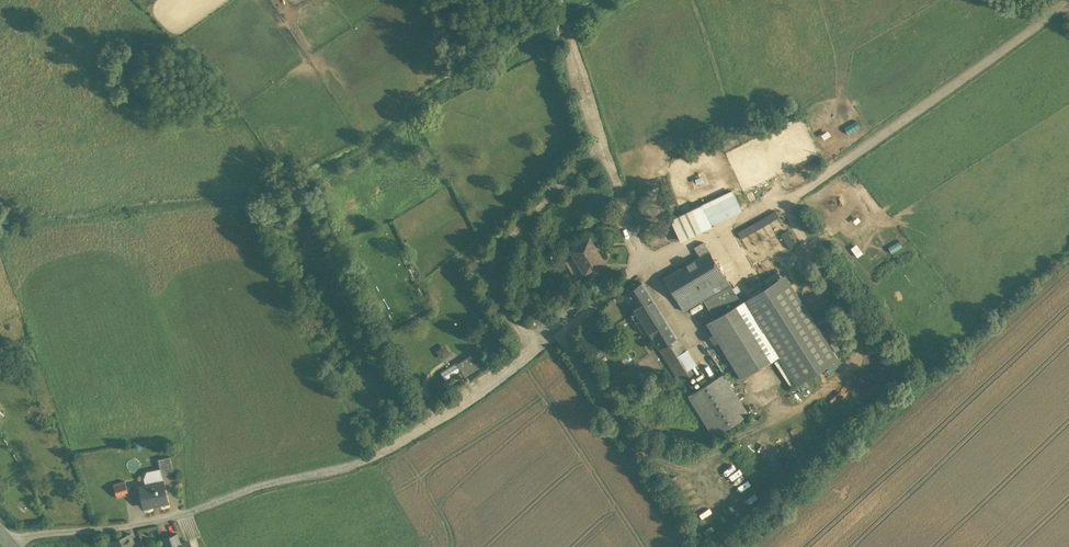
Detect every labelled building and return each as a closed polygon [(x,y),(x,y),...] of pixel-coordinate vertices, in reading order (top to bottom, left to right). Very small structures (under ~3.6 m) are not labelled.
[(701,204),(703,209),(733,194),(731,189),(701,204)] [(703,209),(711,225),(741,210),(733,194),(703,209)] [(703,209),(701,204),(691,209),(702,230),(711,225),(703,209)] [(691,209),(672,219),(682,240),(702,230),(691,209)] [(682,240),(672,219),(666,222),(677,242),(682,240)] [(604,260),(589,236),(570,248),(590,279),(601,271),(597,264),(604,260)] [(703,241),(694,247),(700,256),(709,251),(703,241)] [(724,274),(709,251),(700,256),(694,260),(708,283),(724,274)] [(694,260),(664,278),(678,301),(708,283),(694,260)] [(708,283),(678,301),(684,311),(703,299),(730,283),(724,274),(708,283)] [(667,320),(643,282),(625,293),(649,331),(667,320)] [(730,283),(703,299),(715,317),(741,301),(730,283)] [(779,355),(744,300),(741,301),(715,317),(706,322),(713,333),(718,340),(741,378),(779,355)] [(667,320),(649,331),(659,347),(677,336),(667,320)] [(713,333),(709,336),(713,343),(718,340),(713,333)] [(677,336),(659,347),(667,361),(681,353),(685,350),(677,336)] [(446,346),(438,350),(443,358),(450,353),(446,346)] [(453,352),(442,358),(452,376),(461,371),(455,360),(458,359),(453,352)] [(681,353),(667,361),(681,384),(693,372),(681,353)] [(474,359),(460,368),(465,376),(479,367),(474,359)] [(828,364),(830,369),(838,366),(836,360),(828,364)] [(723,373),(688,395),(714,435),(749,413),(723,373)] [(170,456),(158,458),(161,475),(173,472),(170,456)] [(125,480),(114,484),(118,497),(129,494),(125,480)] [(164,481),(139,486),(144,507),(168,501),(164,481)] [(109,542),(112,546),(145,546),(143,542),(136,546),(131,533),(109,542)] [(163,538),(167,546),(182,546),(180,542),(177,533),(163,538)] [(189,539),(180,542),(182,546),(192,546),(189,539)]
